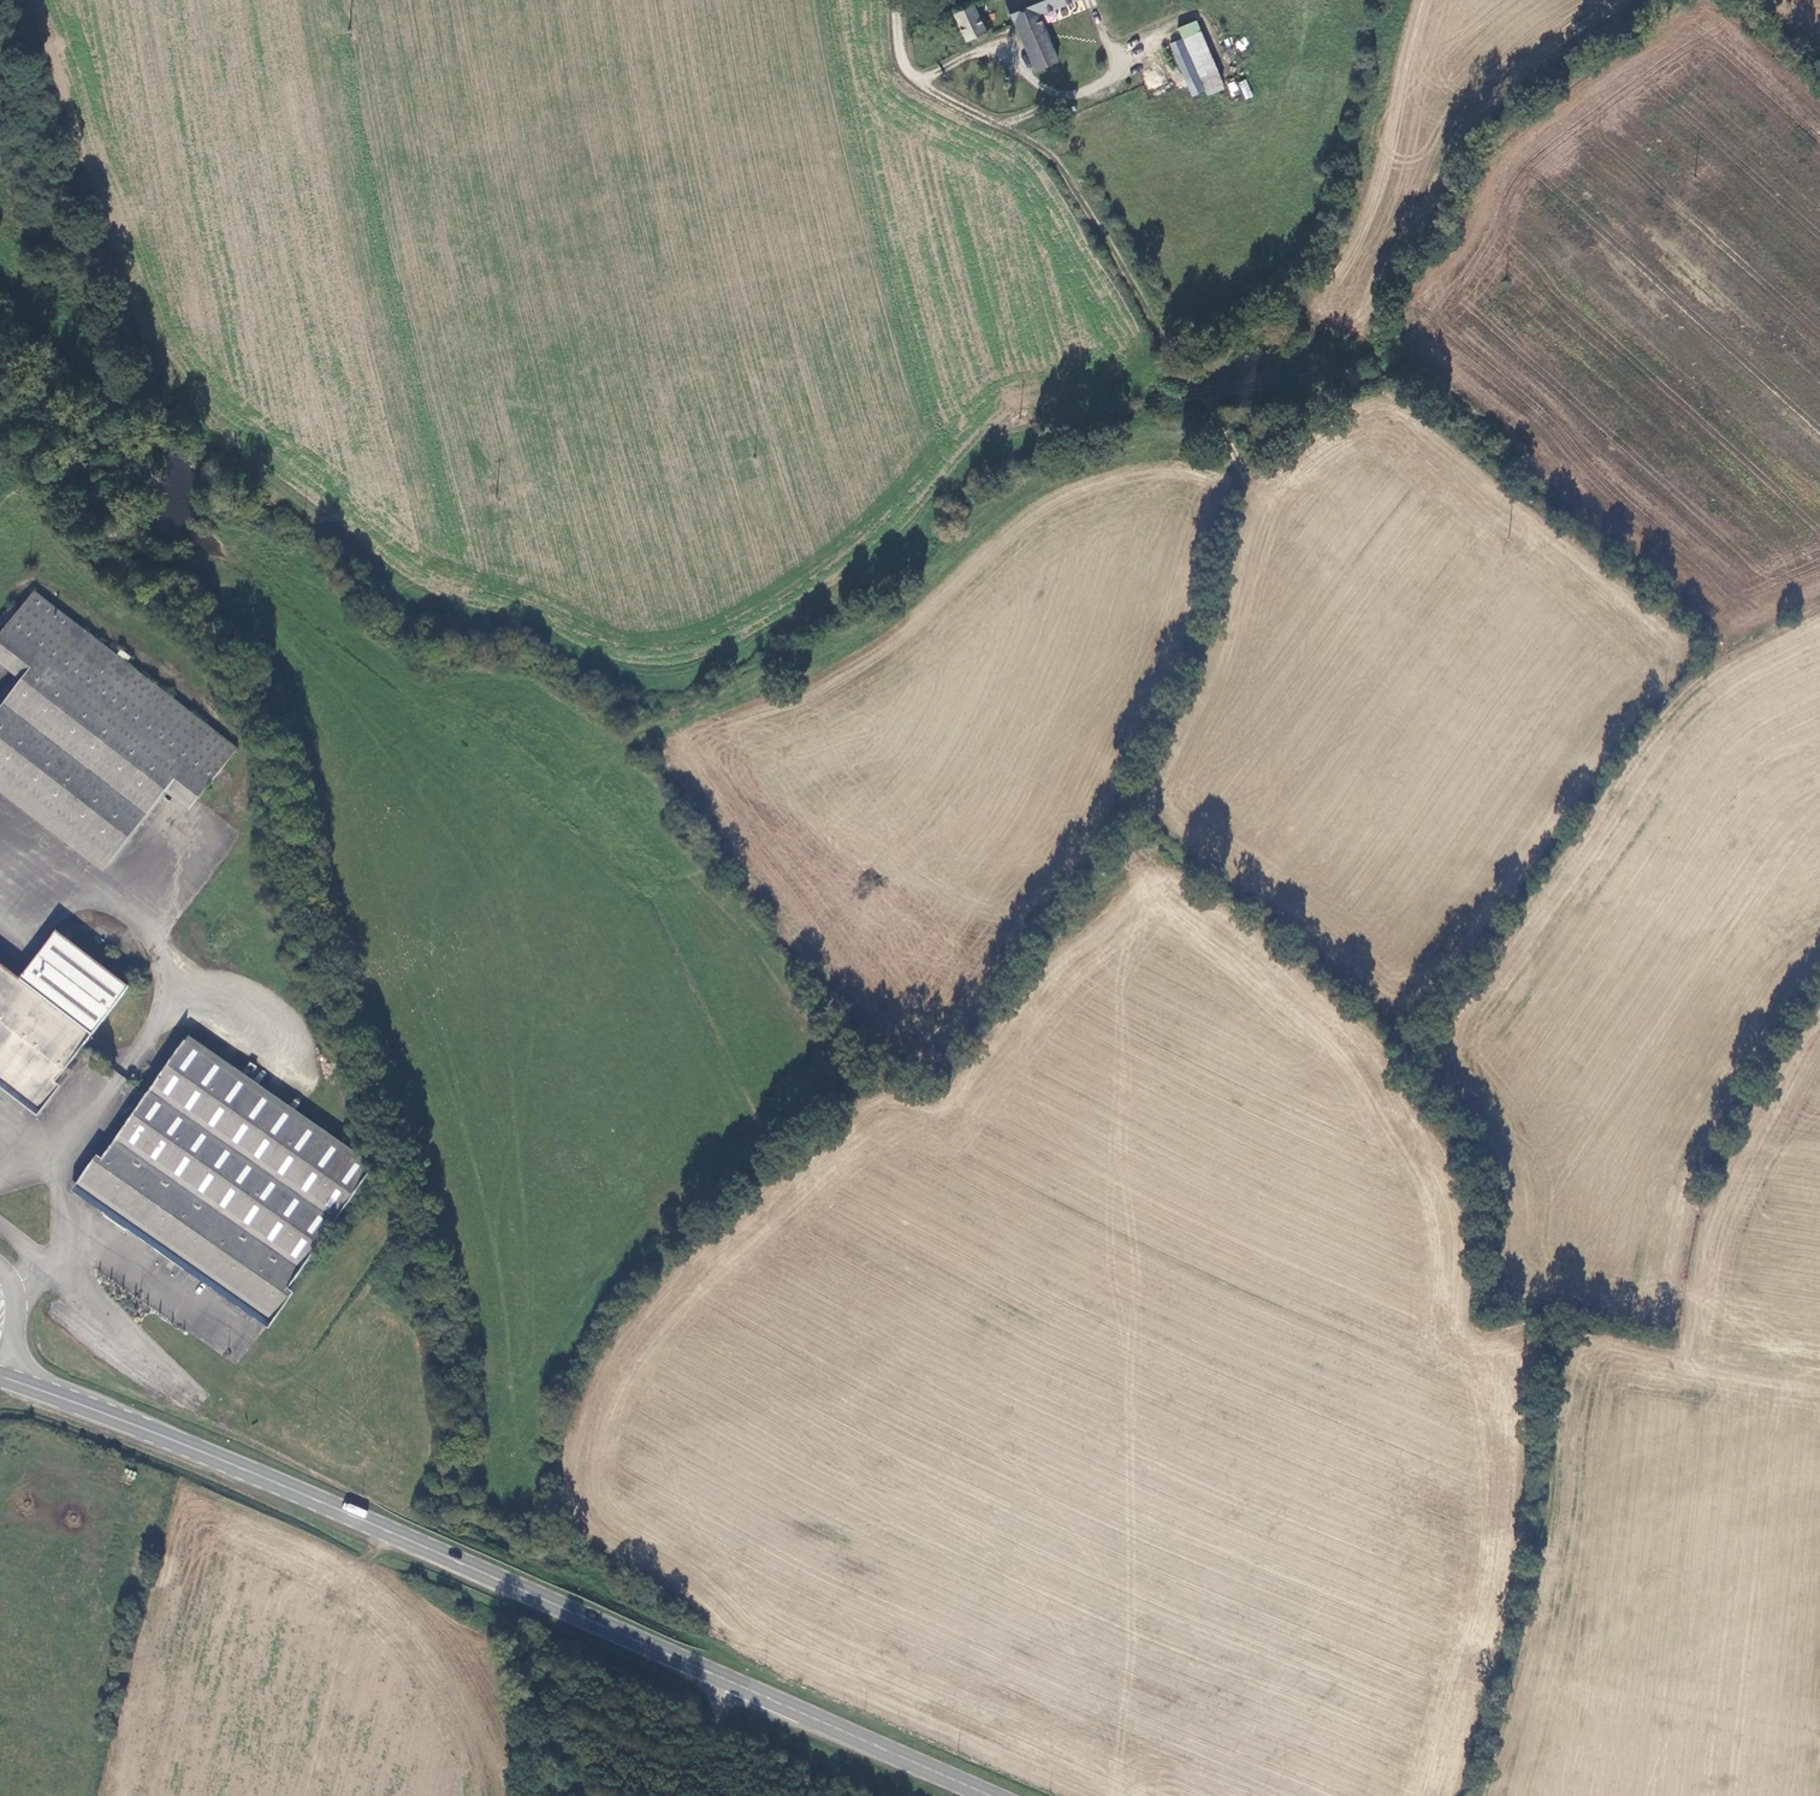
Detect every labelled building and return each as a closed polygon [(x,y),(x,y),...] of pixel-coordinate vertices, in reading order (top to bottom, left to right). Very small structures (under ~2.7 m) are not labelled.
[(1040,16),(1079,0),(1012,0),(1007,2),(1034,71),(1058,61),(1040,16)] [(966,40),(985,31),(973,4),(953,12),(966,40)] [(1223,89),(1200,19),(1177,27),(1181,39),(1170,42),(1189,100),(1223,89)] [(1243,92),(1245,99),(1252,97),(1247,78),(1228,84),(1231,95),(1243,92)] [(31,592),(13,616),(6,610),(0,617),(0,624),(4,627),(0,632),(0,633),(35,660),(18,683),(0,705),(0,789),(103,868),(161,792),(179,769),(203,788),(234,747),(31,592)] [(18,683),(35,660),(0,633),(0,669),(18,683)] [(185,811),(203,788),(179,769),(161,792),(185,811)] [(128,989),(55,933),(19,980),(0,966),(0,1086),(37,1115),(60,1085),(55,1082),(128,989)] [(374,1166),(190,1036),(103,1159),(97,1155),(73,1189),(268,1327),(292,1293),(287,1289),(374,1166)]
